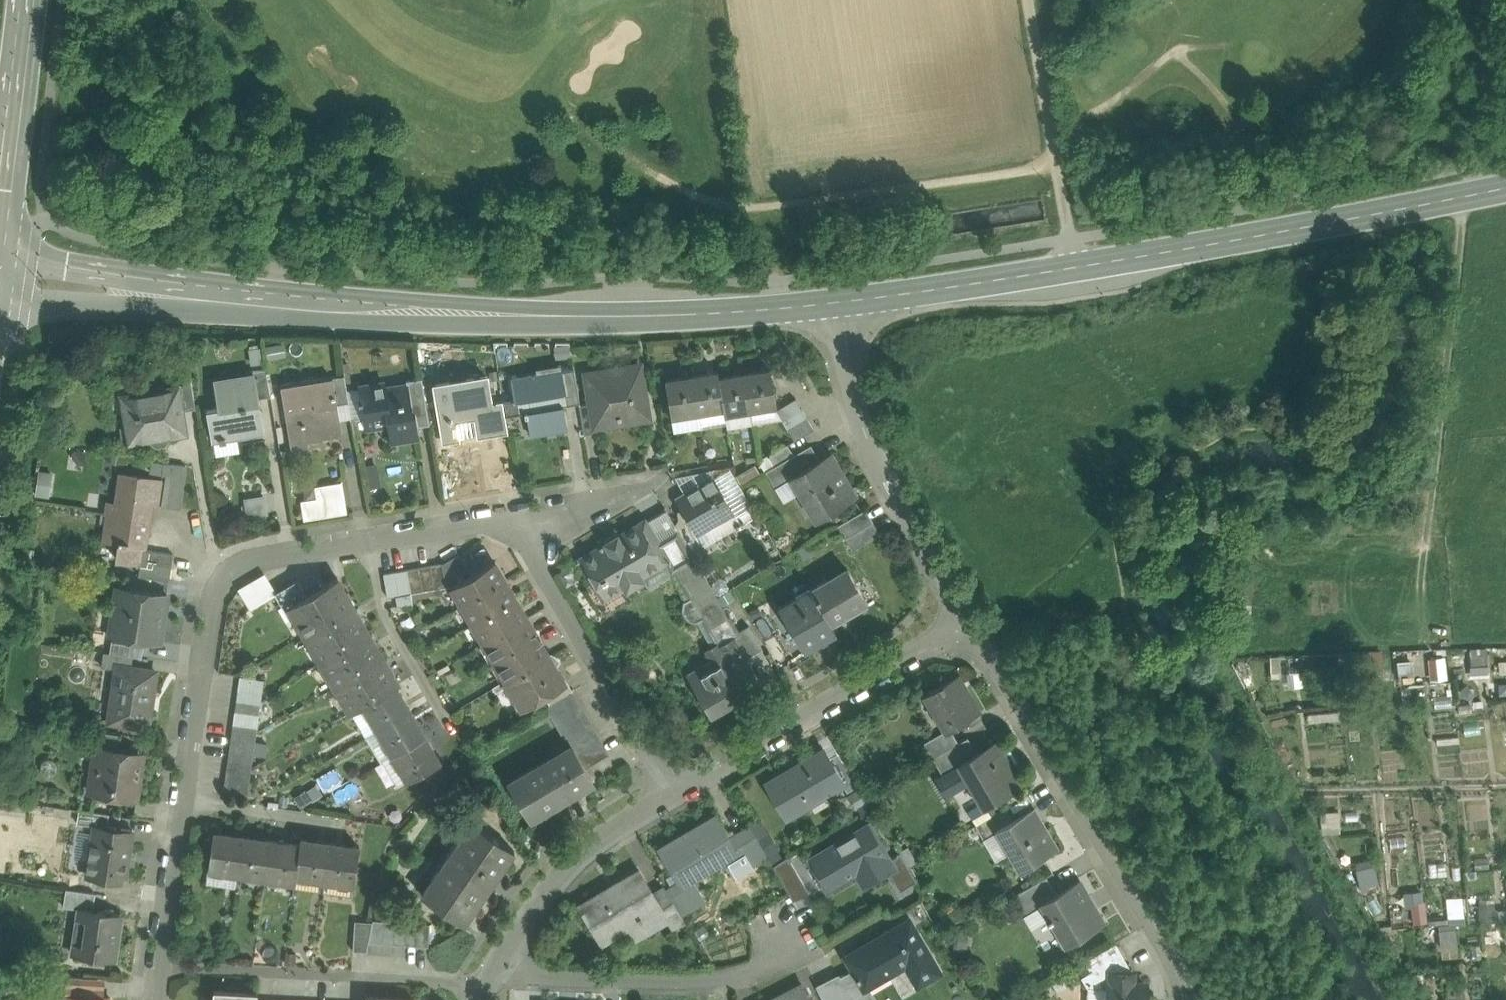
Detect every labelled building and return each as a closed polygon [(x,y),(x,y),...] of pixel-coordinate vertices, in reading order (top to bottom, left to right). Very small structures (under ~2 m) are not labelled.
[(639,366),(587,374),(591,402),(595,426),(596,425),(620,421),(619,417),(621,417),(620,415),(647,411),(643,392),(642,392),(640,382),(642,382),(641,380),(639,380),(637,368),(639,368),(639,366)] [(266,368),(253,371),(253,374),(255,374),(259,398),(271,396),(266,368)] [(574,369),(562,371),(567,398),(579,396),(574,369)] [(562,370),(511,380),(515,402),(503,403),(505,415),(525,416),(527,416),(530,433),(567,427),(563,405),(580,402),(579,396),(567,398),(562,371),(562,370)] [(770,370),(744,374),(750,409),(776,404),(770,370)] [(717,373),(692,377),(697,411),(723,407),(718,378),(717,373)] [(253,374),(214,381),(218,408),(206,410),(211,440),(220,439),(220,441),(226,440),(226,438),(264,431),(259,398),(255,374),(253,374)] [(744,374),(718,378),(723,407),(724,413),(750,409),(744,374)] [(344,375),(332,377),(337,404),(349,402),(347,390),(344,375)] [(332,377),(281,385),(288,427),(304,424),(306,438),(342,432),(337,404),(332,377)] [(486,377),(435,385),(444,441),(445,440),(442,422),(474,417),(477,435),(495,432),(491,404),(486,377)] [(692,377),(666,381),(672,416),(697,411),(692,377)] [(422,378),(406,381),(407,384),(408,383),(412,406),(426,404),(422,378)] [(191,379),(175,382),(176,387),(178,387),(182,407),(195,405),(191,379)] [(407,384),(386,387),(385,383),(347,390),(349,402),(352,420),(386,414),(390,440),(419,435),(416,415),(428,413),(426,404),(412,406),(408,383),(407,384)] [(176,387),(135,394),(139,414),(126,416),(130,442),(151,439),(151,442),(157,446),(165,444),(169,439),(168,436),(178,434),(176,426),(185,424),(182,407),(178,387),(176,387)] [(802,409),(796,398),(776,410),(782,420),(802,409)] [(503,402),(491,404),(495,432),(507,430),(505,415),(503,403),(503,402)] [(591,402),(580,404),(585,433),(597,431),(596,425),(595,426),(591,402)] [(802,409),(782,420),(788,430),(808,419),(802,409)] [(808,419),(788,430),(795,440),(814,429),(808,419)] [(788,444),(768,455),(775,466),(794,454),(788,444)] [(811,444),(794,454),(803,470),(820,460),(811,444)] [(775,466),(766,471),(776,488),(791,478),(791,477),(803,470),(794,454),(775,466)] [(803,470),(791,477),(791,478),(800,493),(806,490),(820,516),(854,496),(829,455),(820,460),(803,470)] [(186,465),(164,462),(163,474),(171,475),(169,484),(183,486),(186,465)] [(162,480),(122,474),(117,504),(108,502),(107,514),(148,520),(151,502),(158,503),(159,498),(160,498),(162,480)] [(714,478),(677,499),(688,519),(696,532),(697,532),(732,511),(739,523),(739,522),(714,478)] [(300,498),(304,518),(349,510),(344,479),(315,483),(317,496),(300,498)] [(245,496),(248,515),(268,512),(265,492),(245,496)] [(866,509),(838,526),(845,538),(873,521),(866,509)] [(148,520),(107,514),(103,541),(119,544),(117,560),(140,563),(141,561),(146,561),(148,549),(144,548),(148,520)] [(696,532),(688,519),(675,526),(679,532),(692,552),(704,544),(697,532),(696,532)] [(658,544),(645,521),(582,558),(604,597),(623,585),(624,587),(625,588),(627,588),(628,588),(630,587),(641,581),(642,580),(643,577),(640,571),(664,557),(665,557),(658,544)] [(873,521),(845,538),(853,550),(880,534),(873,521)] [(679,532),(658,544),(665,557),(664,557),(671,567),(680,562),(693,554),(692,552),(679,532)] [(173,553),(148,549),(146,561),(141,561),(140,563),(139,575),(169,580),(173,553)] [(458,553),(442,563),(446,586),(452,586),(471,575),(458,553)] [(737,632),(693,554),(680,562),(683,566),(676,570),(691,596),(685,599),(683,603),(683,609),(685,614),(688,618),(697,622),(704,618),(719,646),(734,637),(737,635),(736,632),(737,632)] [(492,562),(471,575),(452,586),(463,604),(503,581),(505,580),(500,572),(497,571),(492,562)] [(442,563),(430,565),(434,589),(446,586),(442,563)] [(430,565),(419,567),(419,565),(418,565),(418,567),(422,591),(434,589),(430,565)] [(418,567),(407,569),(411,593),(422,591),(418,567)] [(407,569),(395,571),(399,595),(411,593),(407,569)] [(847,569),(827,581),(826,579),(810,588),(830,622),(866,600),(847,569)] [(395,571),(383,573),(387,597),(395,595),(399,595),(395,571)] [(265,573),(238,589),(250,608),(275,593),(275,592),(276,592),(265,573)] [(306,595),(288,605),(307,637),(355,608),(337,578),(338,578),(337,577),(306,595)] [(276,592),(275,592),(275,593),(282,605),(287,602),(288,605),(306,595),(297,579),(276,592)] [(503,581),(463,604),(474,623),(516,599),(510,590),(508,589),(503,581)] [(167,594),(117,587),(110,634),(113,634),(145,639),(160,641),(167,594)] [(830,622),(810,588),(795,597),(798,603),(783,612),(804,650),(835,631),(830,622)] [(399,595),(395,595),(397,606),(412,603),(411,593),(399,595)] [(516,599),(474,623),(484,642),(526,617),(524,618),(520,611),(521,608),(516,599)] [(355,608),(307,637),(321,662),(369,633),(370,633),(369,633),(360,617),(359,618),(354,610),(356,609),(355,608)] [(526,617),(484,642),(506,679),(548,655),(526,617)] [(737,632),(736,632),(737,635),(734,637),(747,658),(762,649),(749,625),(737,632)] [(369,633),(321,662),(336,687),(384,659),(384,658),(375,642),(373,643),(369,635),(370,634),(369,633)] [(145,639),(113,634),(110,652),(133,655),(142,657),(145,639)] [(747,658),(734,637),(719,646),(718,646),(726,659),(694,679),(716,717),(717,716),(716,714),(734,703),(732,701),(762,683),(747,658)] [(1471,669),(1487,671),(1490,648),(1474,646),(1471,669)] [(110,652),(104,651),(102,666),(117,668),(118,665),(132,667),(133,655),(110,652)] [(1271,655),(1272,687),(1310,686),(1309,654),(1271,655)] [(506,679),(492,687),(495,693),(509,685),(522,707),(543,694),(564,682),(563,680),(548,655),(506,679)] [(1429,656),(1430,677),(1447,677),(1447,655),(1429,656)] [(384,659),(336,687),(350,712),(363,704),(395,686),(399,683),(398,683),(389,668),(388,668),(383,660),(385,659),(384,659)] [(1399,660),(1400,681),(1416,681),(1415,659),(1399,660)] [(132,667),(118,665),(117,668),(110,720),(148,726),(156,671),(132,667)] [(957,673),(921,694),(943,731),(947,728),(948,730),(950,729),(979,711),(957,673)] [(264,679),(240,676),(238,687),(262,691),(264,679)] [(564,682),(543,694),(549,705),(571,692),(564,679),(563,680),(564,682)] [(395,686),(363,704),(378,729),(410,711),(395,686)] [(262,691),(238,687),(237,699),(260,703),(262,691)] [(607,754),(571,692),(549,705),(547,706),(565,738),(567,737),(572,746),(584,767),(588,764),(589,765),(607,754)] [(260,703),(237,699),(235,711),(259,715),(260,703)] [(259,715),(235,711),(233,723),(257,727),(259,715)] [(410,711),(378,729),(392,754),(424,736),(410,711)] [(257,727),(233,723),(231,735),(255,739),(257,727)] [(943,731),(923,742),(932,757),(958,742),(950,729),(948,730),(947,728),(943,731)] [(120,734),(91,730),(88,745),(95,746),(95,744),(118,748),(120,734)] [(255,739),(231,735),(230,747),(253,750),(255,739)] [(424,736),(392,754),(408,781),(440,762),(424,736)] [(958,742),(932,757),(942,774),(961,763),(960,762),(976,752),(968,737),(958,742)] [(976,752),(960,762),(961,763),(983,801),(985,805),(991,802),(1020,785),(1011,771),(1017,768),(1005,747),(1000,750),(995,742),(976,752)] [(118,748),(95,744),(95,746),(91,772),(97,773),(94,793),(137,799),(142,765),(138,765),(139,754),(130,753),(130,750),(118,748)] [(572,746),(509,783),(530,818),(592,781),(584,767),(572,746)] [(253,750),(230,747),(228,759),(252,762),(253,750)] [(824,749),(766,783),(785,816),(809,802),(805,795),(818,788),(821,794),(841,782),(843,781),(830,760),(824,749)] [(859,784),(841,753),(830,760),(843,781),(841,782),(847,792),(859,784)] [(252,762),(228,759),(226,771),(250,774),(252,762)] [(250,774),(226,771),(225,783),(248,786),(250,774)] [(248,786),(225,783),(223,794),(247,798),(248,786)] [(983,801),(968,810),(976,825),(997,812),(991,802),(985,805),(983,801)] [(1055,848),(1032,808),(1009,821),(999,827),(1000,829),(1022,868),(1055,848)] [(109,814),(79,809),(77,822),(93,825),(93,823),(107,825),(109,814)] [(976,825),(984,838),(1000,829),(999,827),(1009,821),(1002,809),(997,812),(976,825)] [(1322,812),(1323,832),(1340,831),(1339,811),(1322,812)] [(716,816),(659,849),(657,847),(657,848),(677,882),(666,889),(681,915),(705,900),(692,878),(726,859),(736,875),(749,868),(758,884),(777,873),(773,866),(768,857),(753,866),(734,834),(729,837),(715,813),(714,814),(716,816)] [(471,823),(423,894),(422,893),(422,894),(464,923),(465,922),(513,851),(514,851),(515,850),(472,821),(471,822),(471,823)] [(107,825),(93,823),(93,825),(91,840),(96,840),(94,857),(92,856),(88,877),(109,880),(109,878),(125,880),(133,829),(107,825)] [(868,823),(809,858),(826,886),(864,863),(873,879),(894,867),(868,823)] [(768,857),(749,825),(734,834),(753,866),(768,857)] [(243,836),(215,832),(215,831),(213,831),(208,869),(209,869),(237,873),(243,836)] [(271,840),(243,836),(237,873),(266,877),(271,840)] [(330,843),(302,839),(302,838),(300,838),(299,844),(300,844),(295,875),(296,876),(324,880),(330,843)] [(299,844),(271,840),(266,877),(294,881),(294,882),(295,882),(296,876),(295,875),(300,844),(299,844)] [(358,847),(330,843),(324,880),(352,884),(354,884),(359,846),(358,846),(358,847)] [(806,890),(787,857),(773,866),(777,873),(792,899),(806,890)] [(1362,888),(1381,883),(1376,863),(1357,868),(1362,888)] [(640,873),(604,893),(603,891),(579,905),(602,943),(603,943),(601,940),(640,918),(647,930),(666,919),(667,918),(652,893),(639,869),(638,870),(640,873)] [(1046,876),(1012,896),(1012,897),(1012,896),(1024,916),(1023,916),(1042,905),(1040,903),(1056,894),(1046,876)] [(1056,894),(1040,903),(1042,905),(1050,919),(1051,918),(1066,944),(1103,922),(1078,881),(1056,894)] [(666,889),(664,886),(652,893),(667,918),(666,919),(672,930),(685,922),(666,889)] [(96,892),(66,888),(63,906),(82,908),(83,907),(93,909),(96,892)] [(1425,892),(1409,893),(1411,922),(1427,921),(1425,892)] [(93,909),(83,907),(82,908),(76,953),(74,953),(74,954),(114,960),(121,913),(93,909)] [(1496,908),(1498,943),(1505,943),(1505,907),(1496,908)] [(909,919),(846,956),(854,970),(840,977),(851,996),(864,988),(905,963),(918,984),(939,972),(909,919)] [(430,924),(373,920),(372,922),(369,942),(428,946),(430,924)] [(372,922),(355,921),(353,950),(367,951),(369,942),(372,922)] [(1440,929),(1441,948),(1458,947),(1457,928),(1440,929)] [(1115,943),(1084,961),(1090,971),(1081,977),(1087,987),(1108,988),(1108,983),(1111,983),(1111,972),(1132,972),(1132,971),(1115,943)] [(1132,983),(1132,972),(1111,972),(1111,983),(1108,983),(1108,988),(1107,999),(1145,999),(1146,984),(1132,983)] [(84,976),(68,975),(67,995),(83,996),(84,976)] [(818,988),(824,999),(845,999),(851,996),(840,977),(818,988)] [(770,999),(810,999),(802,984),(770,999)] [(845,999),(871,999),(864,988),(851,996),(845,999)] [(214,989),(213,999),(257,999),(258,992),(214,989)]
